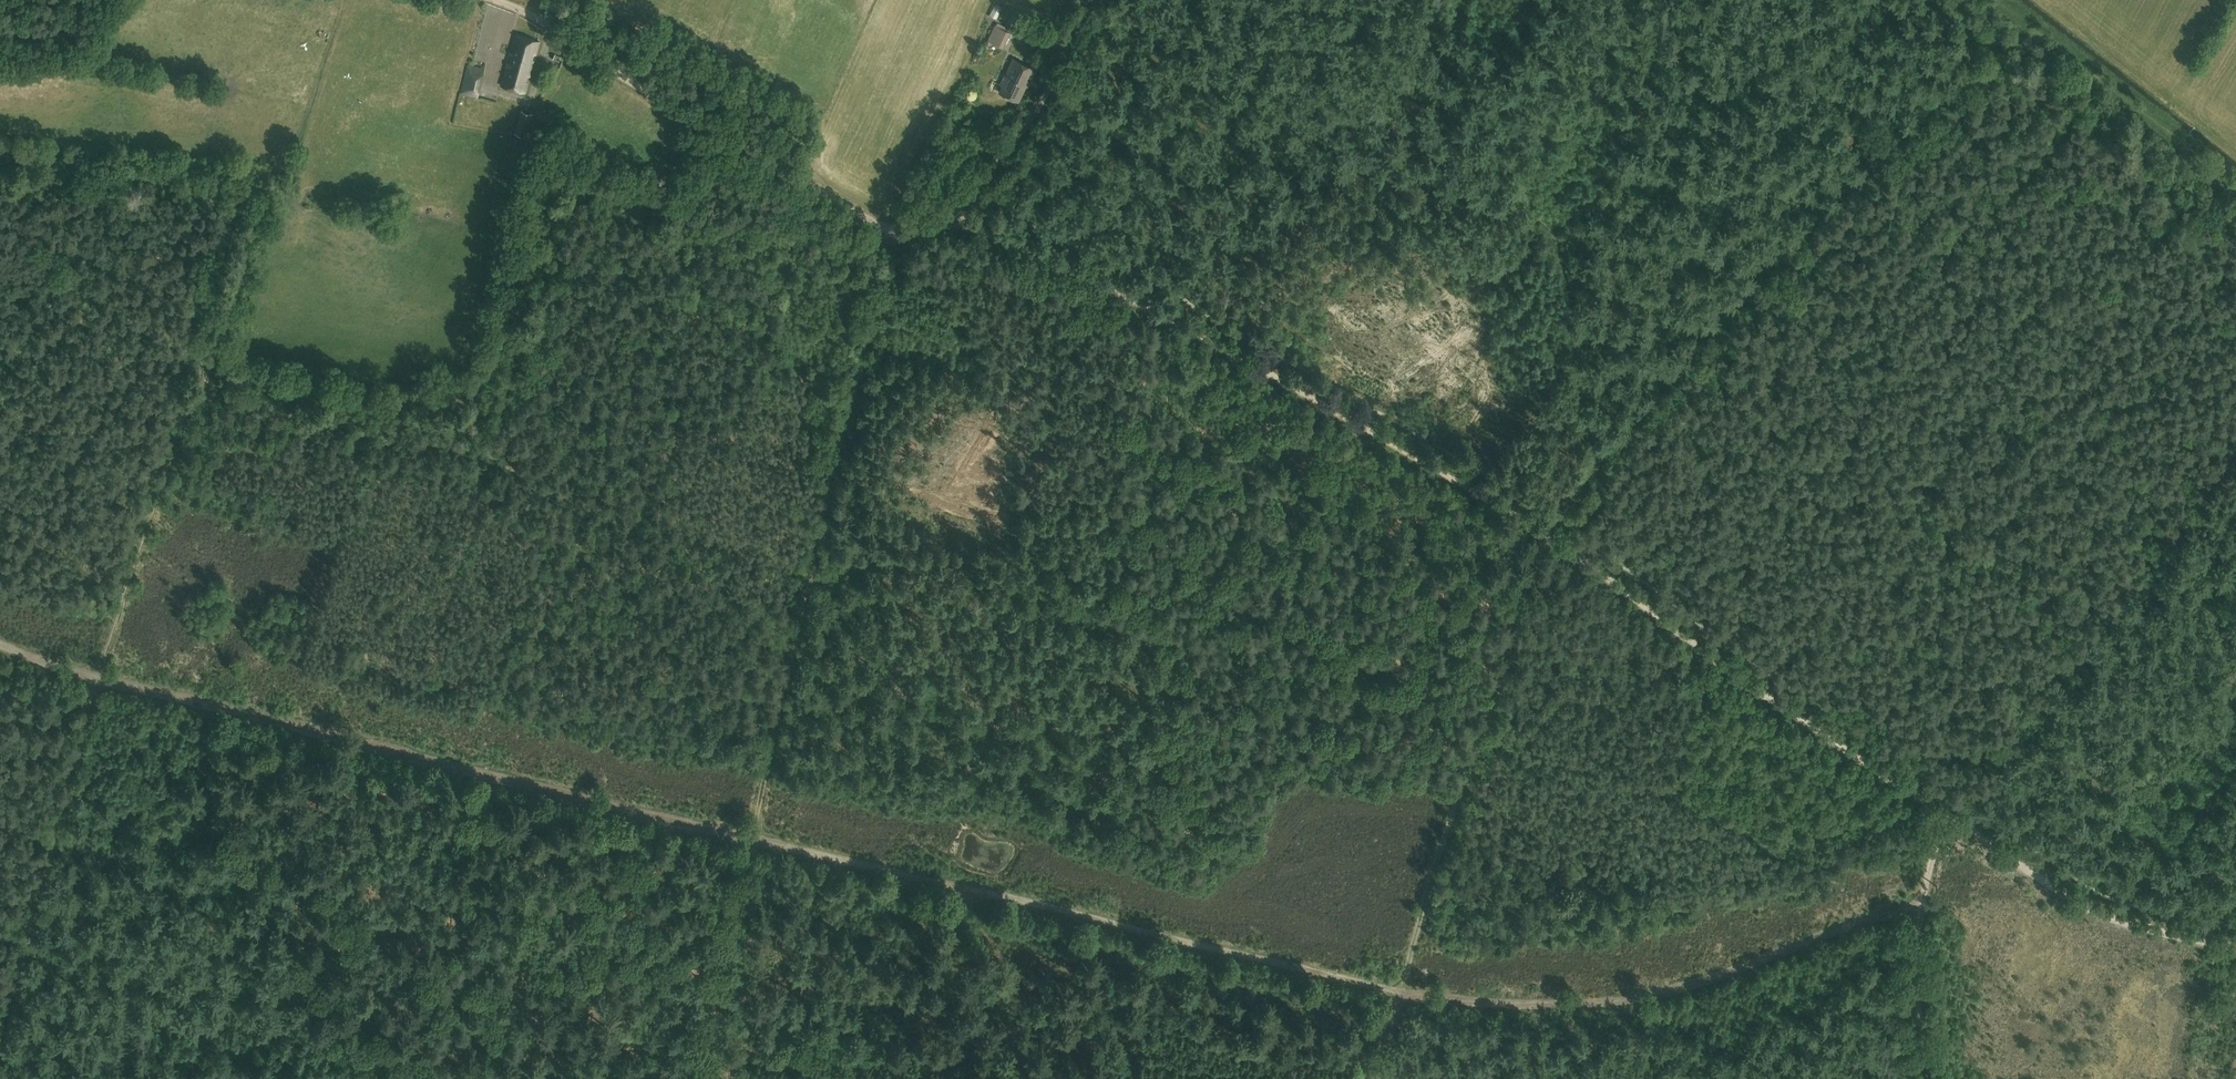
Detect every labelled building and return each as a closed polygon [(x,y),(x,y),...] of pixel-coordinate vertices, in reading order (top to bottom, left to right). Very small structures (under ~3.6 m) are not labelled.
[(994,25),(988,41),(1002,48),(1010,33),(994,25)] [(508,61),(531,68),(534,60),(532,60),(534,54),(535,54),(539,42),(515,36),(508,61)] [(999,92),(1019,101),(1025,86),(1027,87),(1026,86),(1028,81),(1029,82),(1035,70),(1011,60),(1004,75),(1004,74),(999,84),(1002,86),(999,92)] [(529,76),(531,68),(508,61),(501,86),(525,92),(527,83),(526,83),(528,76),(529,76)] [(477,97),(483,70),(467,66),(461,93),(477,97)] [(532,113),(521,110),(515,133),(526,136),(532,113)]
